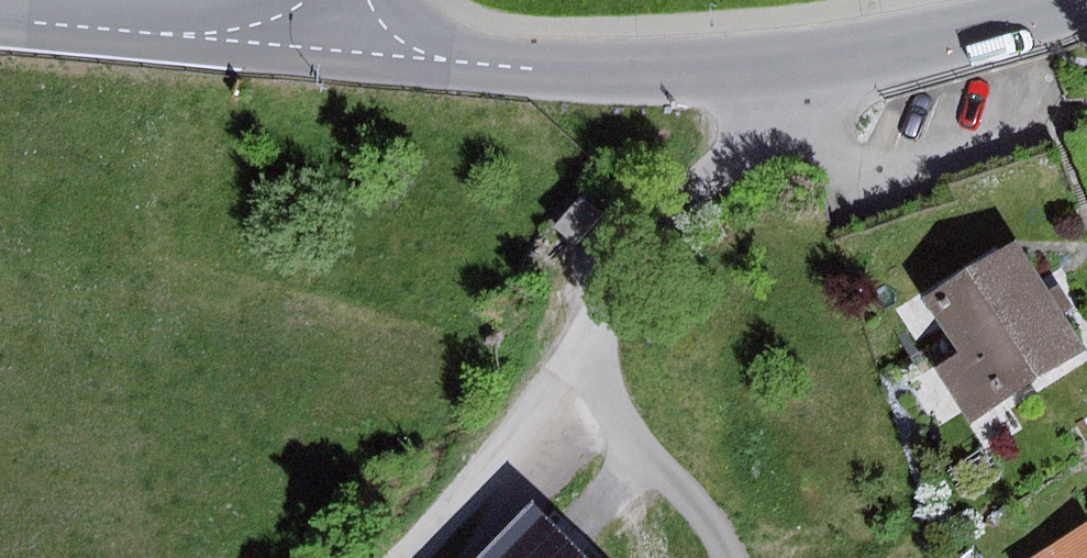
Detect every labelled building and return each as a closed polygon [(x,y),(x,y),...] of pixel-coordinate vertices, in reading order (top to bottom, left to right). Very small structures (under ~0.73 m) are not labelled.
[(581,195),(555,226),(578,246),(605,215),(581,195)] [(1018,242),(926,300),(960,353),(936,369),(970,423),(1086,349),(1018,242)] [(539,511),(492,557),(587,557),(539,511)] [(1034,557),(1086,557),(1086,524),(1034,557)]
